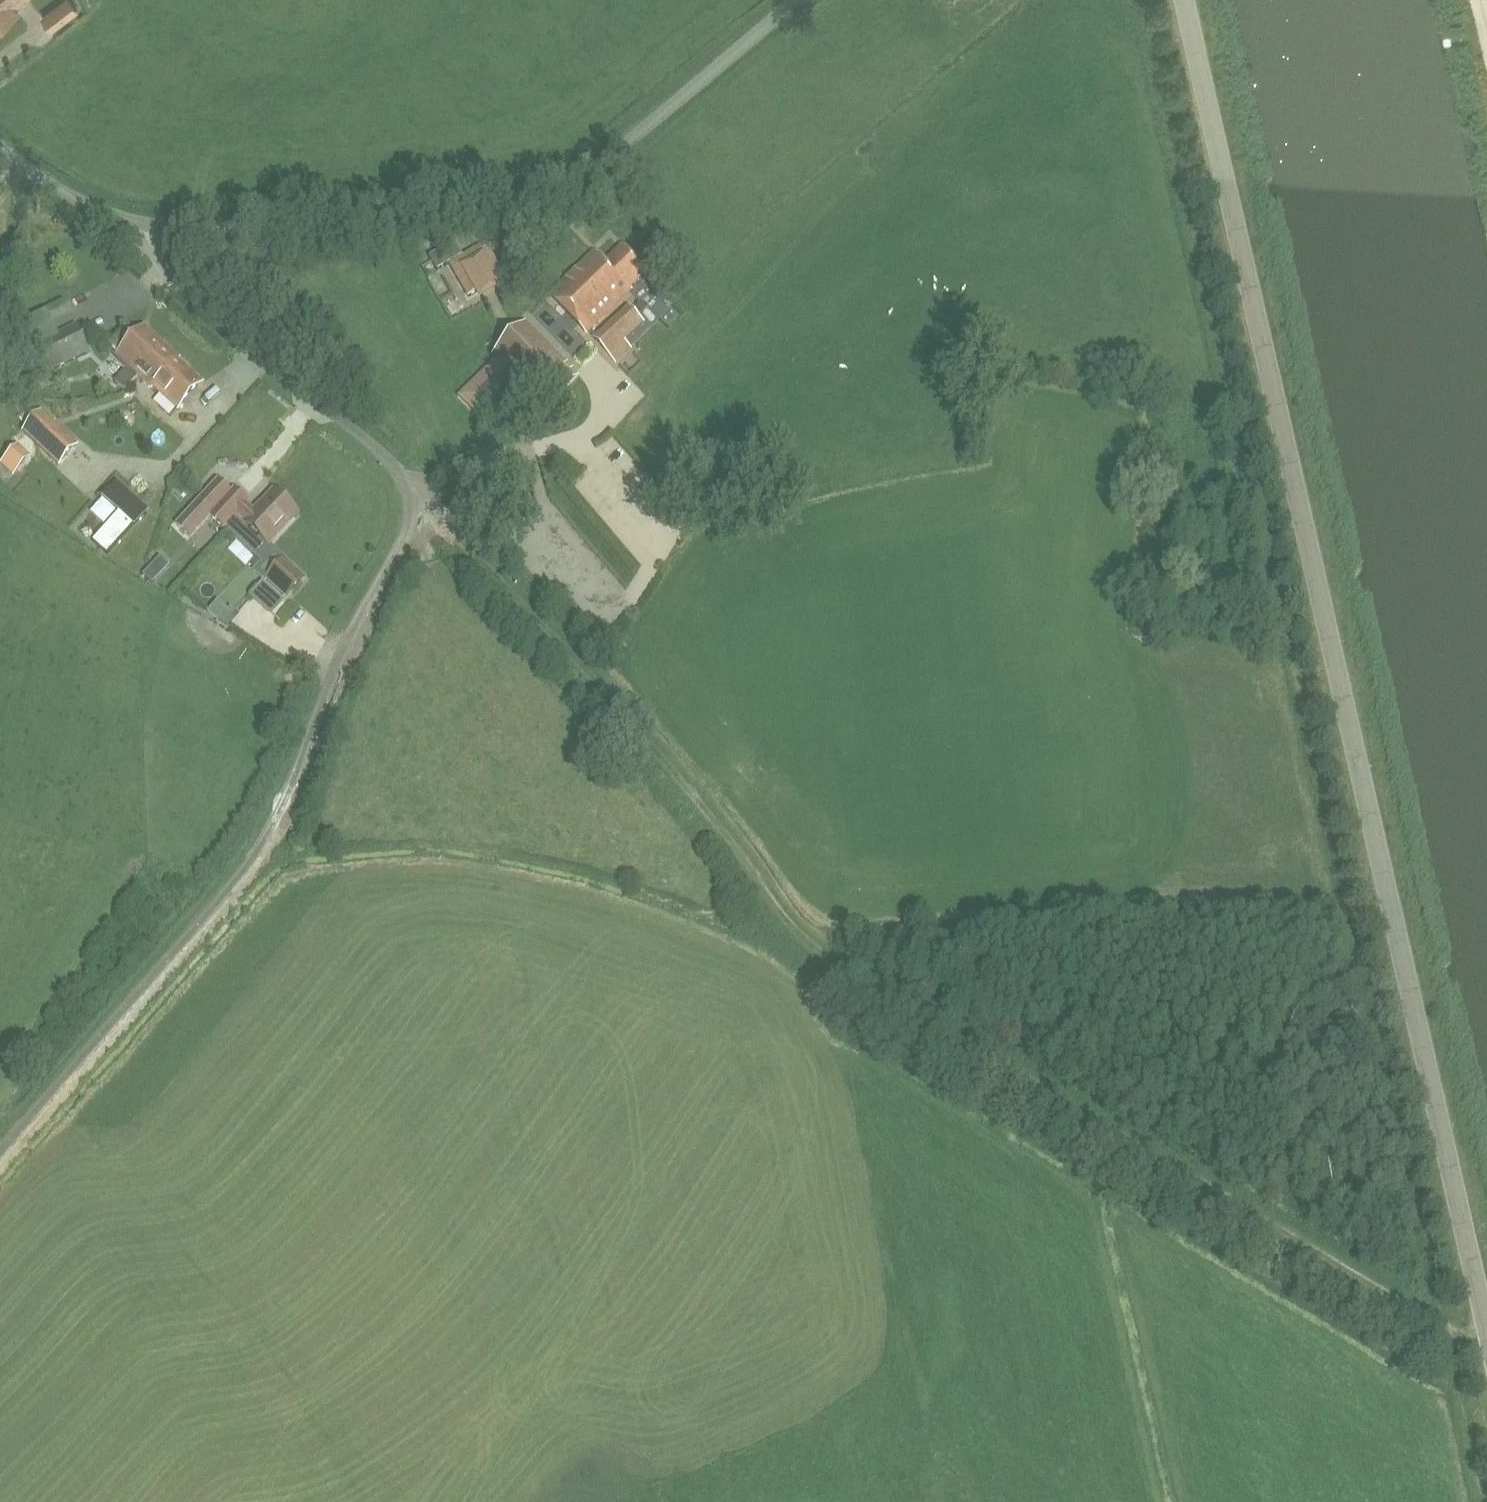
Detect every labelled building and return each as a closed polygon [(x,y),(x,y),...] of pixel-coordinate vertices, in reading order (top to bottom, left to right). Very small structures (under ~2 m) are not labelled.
[(19,12),(14,6),(22,0),(0,0),(0,26),(19,12)] [(59,5),(43,18),(52,30),(77,10),(70,0),(66,0),(59,5)] [(462,258),(454,244),(429,258),(437,272),(450,265),(462,258)] [(469,297),(496,281),(505,276),(486,244),(462,258),(450,265),(469,297)] [(631,290),(630,289),(646,273),(622,248),(605,265),(594,254),(554,294),(590,331),(631,290)] [(102,334),(119,327),(116,319),(98,326),(102,334)] [(76,325),(27,348),(41,376),(90,352),(76,325)] [(461,396),(480,416),(486,421),(512,396),(508,392),(520,381),(544,406),(576,374),(527,325),(495,356),(498,359),(467,390),(461,396)] [(621,338),(609,325),(595,339),(607,351),(621,338)] [(144,326),(130,342),(128,340),(133,334),(124,326),(108,344),(116,352),(125,343),(127,345),(117,355),(113,351),(112,352),(118,357),(115,360),(123,368),(126,365),(129,368),(116,382),(125,391),(138,376),(137,375),(152,359),(156,363),(169,350),(144,326)] [(180,359),(169,350),(156,363),(152,359),(137,375),(138,376),(152,389),(154,387),(178,409),(202,383),(178,361),(180,359)] [(58,467),(78,445),(42,411),(22,432),(58,467)] [(31,458),(18,445),(0,464),(0,465),(13,477),(31,458)] [(218,480),(177,524),(190,537),(210,516),(224,528),(225,527),(227,525),(256,552),(266,542),(269,545),(299,512),(275,490),(253,513),(245,506),(248,502),(235,489),(232,493),(218,480)] [(92,541),(107,554),(147,509),(117,482),(104,497),(119,511),(92,541)] [(287,598),(305,578),(285,559),(267,579),(287,598)] [(208,613),(218,622),(228,610),(217,601),(208,613)]
